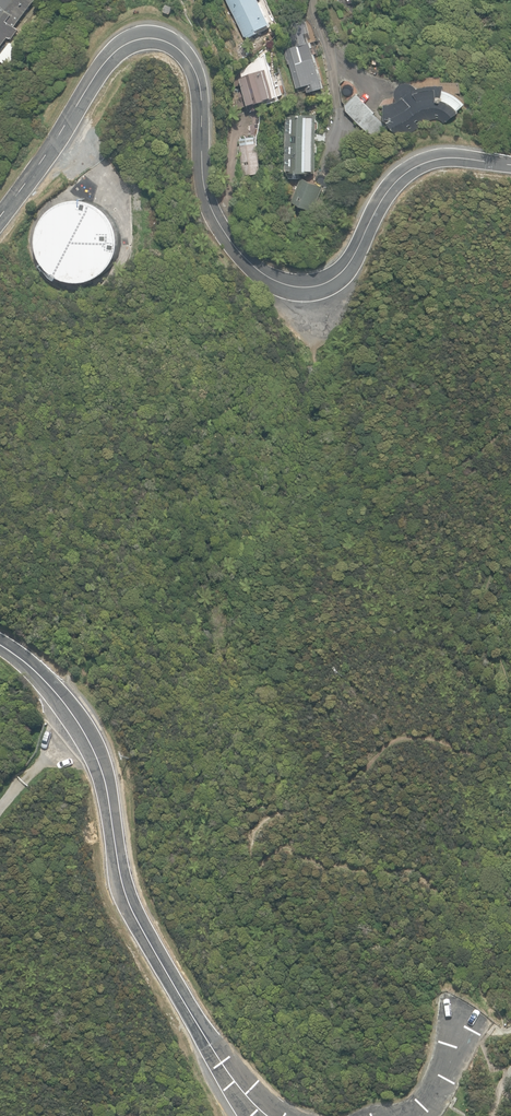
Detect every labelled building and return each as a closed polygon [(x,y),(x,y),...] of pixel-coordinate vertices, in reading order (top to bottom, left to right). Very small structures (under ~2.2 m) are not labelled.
[(8,37),(12,41),(20,31),(16,27),(36,0),(0,0),(0,48),(8,37)] [(247,38),(258,33),(257,32),(272,25),(261,0),(227,0),(244,38),(246,37),(247,38)] [(162,12),(170,15),(173,7),(165,4),(162,12)] [(307,86),(309,93),(325,89),(313,42),(310,43),(307,34),(311,33),(307,21),(289,26),(295,48),(287,50),(287,51),(285,51),(288,64),(291,63),(297,88),(298,88),(307,86)] [(261,56),(241,72),(229,82),(231,112),(249,106),(253,112),(263,108),(261,103),(276,99),(266,69),(265,70),(263,66),(261,56)] [(404,132),(405,136),(416,130),(420,128),(424,125),(428,122),(433,120),(435,119),(437,119),(439,120),(440,120),(442,122),(443,123),(447,121),(447,122),(455,118),(461,113),(459,111),(458,109),(467,104),(464,102),(462,99),(460,97),(457,95),(454,93),(462,93),(462,83),(441,83),(442,86),(440,86),(438,86),(436,86),(433,87),(431,87),(428,87),(425,88),(422,88),(419,89),(418,87),(416,85),(414,84),(412,83),(410,83),(407,83),(405,84),(403,85),(401,86),(399,88),(398,90),(397,92),(397,94),(397,97),(397,99),(398,101),(400,103),(399,103),(398,103),(397,104),(395,104),(394,104),(392,104),(390,104),(388,104),(387,120),(389,120),(392,120),(394,119),(394,120),(390,122),(391,124),(397,135),(404,132)] [(372,133),(375,133),(377,133),(387,128),(374,114),(375,113),(357,95),(346,105),(347,112),(364,129),(366,131),(368,132),(370,133),(372,133)] [(288,178),(299,178),(299,173),(315,174),(315,171),(317,171),(318,117),(317,117),(317,115),(291,114),(291,117),(290,117),(288,178)] [(239,146),(244,176),(263,173),(259,143),(239,146)] [(292,202),(314,211),(324,187),(302,178),(292,202)] [(111,265),(117,254),(120,242),(118,230),(113,218),(104,209),(93,203),(80,201),(68,203),(57,208),(47,217),(41,228),(39,240),(41,252),(46,264),(55,273),(66,279),(78,281),(91,280),(102,274),(111,265)] [(306,367),(307,376),(315,376),(314,367),(306,367)]
